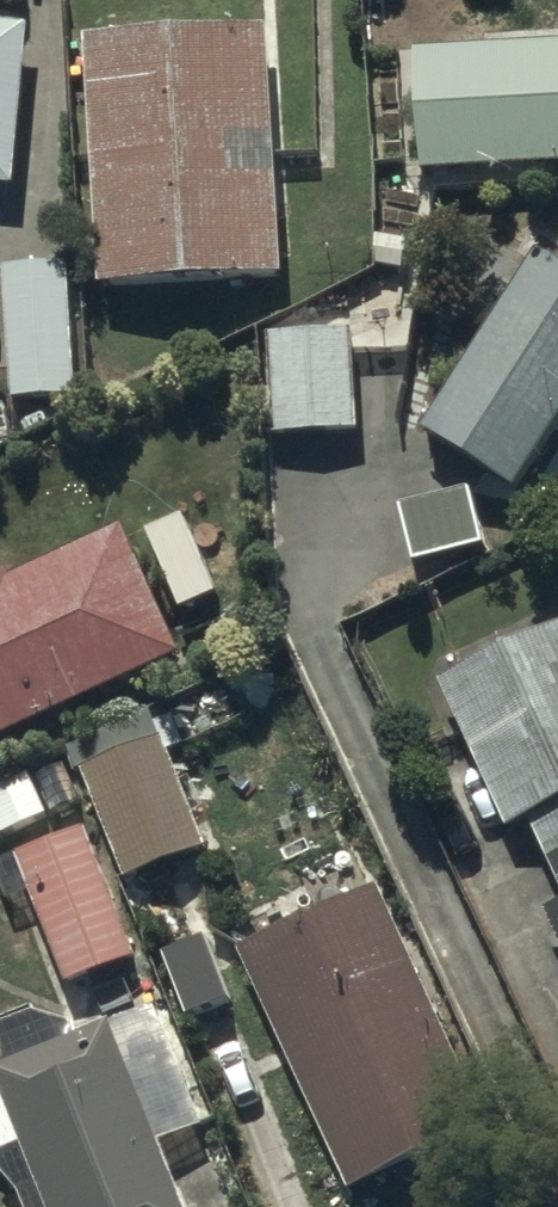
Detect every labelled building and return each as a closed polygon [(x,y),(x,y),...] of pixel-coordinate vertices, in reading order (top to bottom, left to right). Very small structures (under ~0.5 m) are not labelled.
[(17,194),(32,33),(0,30),(0,192),(17,194)] [(267,36),(91,45),(104,294),(280,285),(267,36)] [(420,176),(557,169),(557,50),(415,57),(420,176)] [(557,427),(557,269),(534,254),(419,437),(514,497),(557,427)] [(7,436),(8,403),(74,402),(73,274),(6,274),(7,366),(0,366),(0,436),(7,436)] [(352,337),(269,338),(271,440),(353,438),(352,337)] [(396,512),(412,569),(484,549),(468,492),(396,512)] [(185,661),(125,529),(0,586),(0,745),(185,661)] [(437,690),(506,837),(528,827),(557,891),(557,633),(437,690)] [(161,744),(83,775),(127,886),(205,855),(161,744)] [(0,789),(0,843),(50,823),(47,815),(77,803),(61,765),(0,789)] [(32,899),(67,990),(135,964),(86,835),(0,867),(0,889),(7,908),(32,899)] [(319,920),(303,885),(216,932),(245,954),(238,957),(345,1196),(485,1133),(377,894),(319,920)] [(161,1152),(205,1134),(157,1013),(66,1049),(52,1013),(0,1034),(0,1178),(2,1182),(0,1182),(0,1206),(182,1206),(161,1152)]
